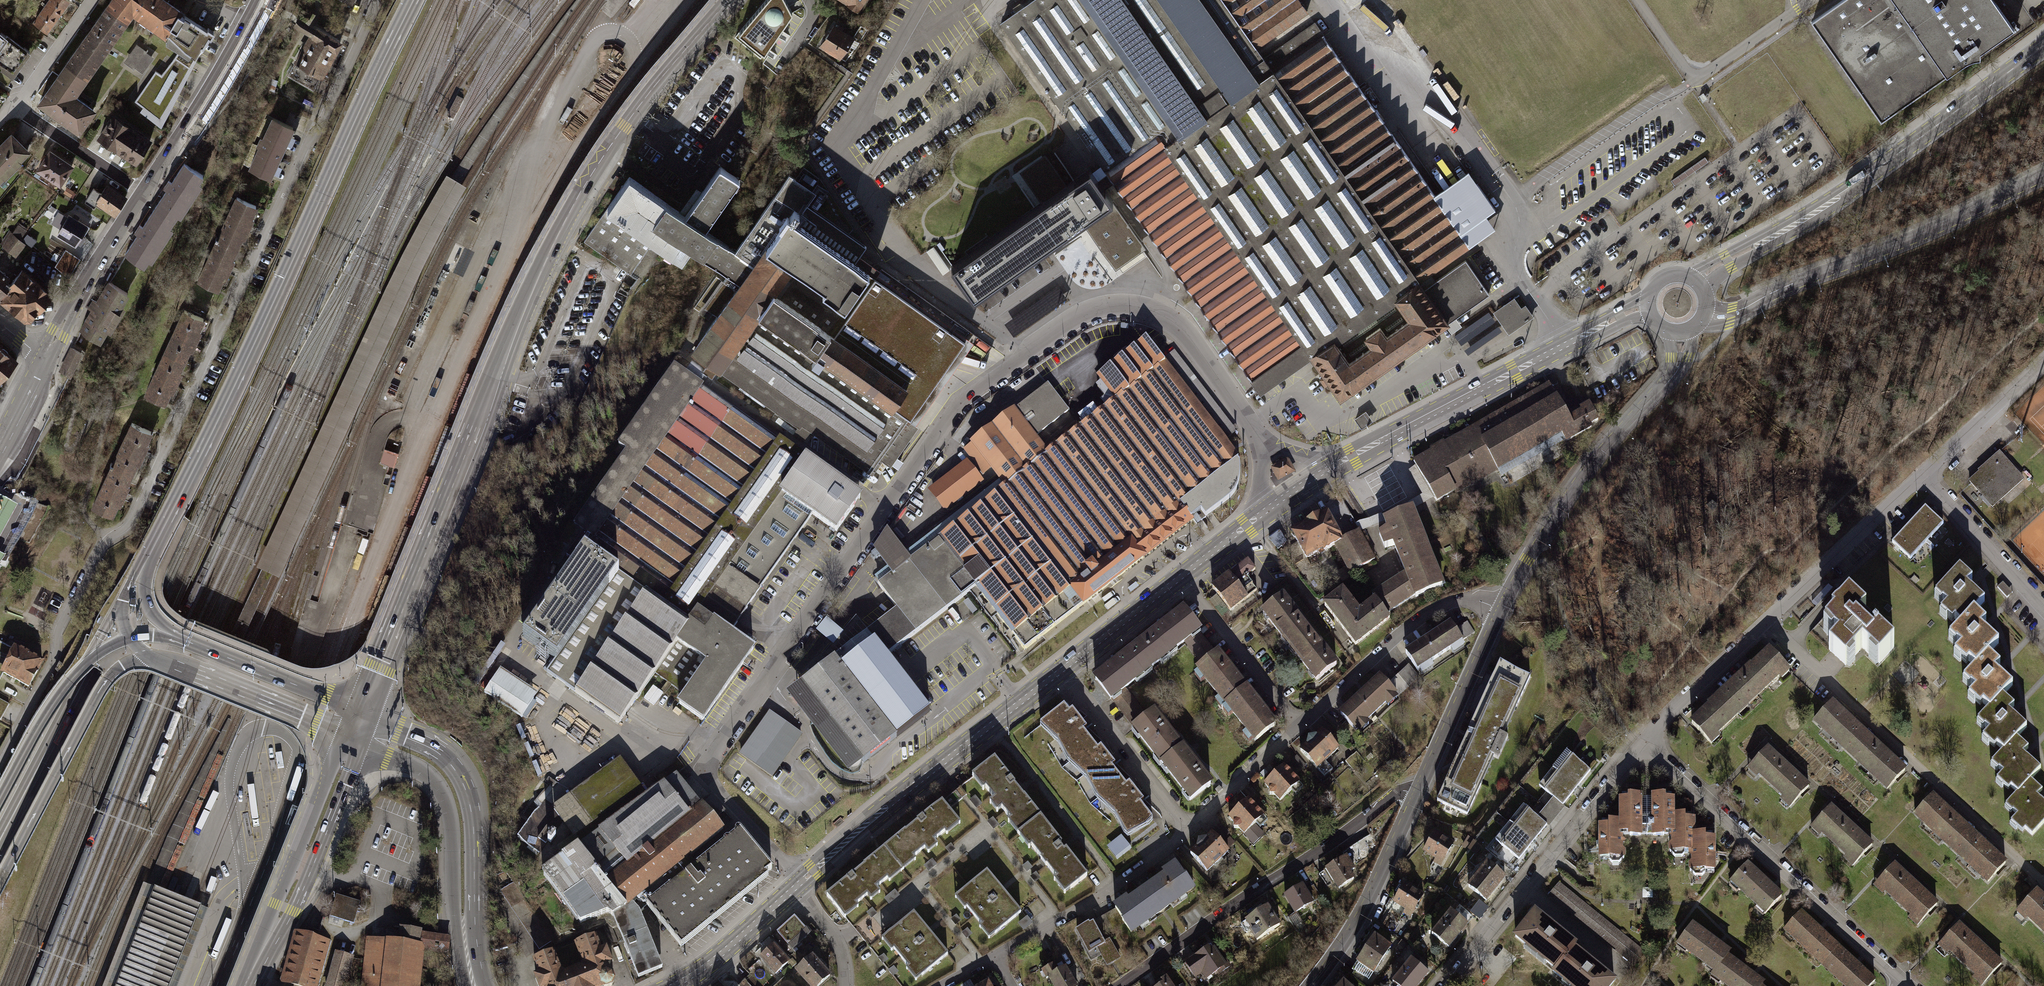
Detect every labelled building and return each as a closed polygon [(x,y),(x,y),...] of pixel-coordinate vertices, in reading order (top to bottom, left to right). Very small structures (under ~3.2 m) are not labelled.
[(88,35),(59,75),(53,71),(37,93),(43,97),(38,104),(79,131),(93,111),(73,96),(132,13),(164,35),(165,34),(179,14),(181,12),(164,0),(113,0),(88,35)] [(37,20),(51,31),(75,2),(73,0),(53,0),(37,20)] [(786,0),(766,0),(736,37),(761,58),(792,12),(786,0)] [(857,12),(866,0),(842,0),(857,12)] [(1003,23),(1102,164),(1126,197),(1261,391),(1311,357),(1341,397),(1447,323),(1424,290),(1419,282),(1470,246),(1464,238),(1436,197),(1300,0),(1036,0),(1003,23)] [(1811,25),(1881,126),(1968,67),(1980,65),(1981,58),(2023,30),(2002,0),(1850,0),(1811,25)] [(179,14),(165,34),(180,48),(175,58),(162,75),(156,71),(135,102),(159,121),(208,37),(211,38),(214,33),(208,29),(207,31),(185,16),(184,18),(179,14)] [(19,72),(36,43),(0,21),(0,61),(19,72)] [(856,39),(835,24),(820,45),(840,60),(856,39)] [(319,28),(301,62),(332,78),(350,43),(319,28)] [(137,43),(126,61),(145,73),(156,55),(137,43)] [(273,118),(248,169),(272,181),(298,130),(273,118)] [(121,120),(103,146),(114,154),(141,172),(146,165),(158,146),(121,120)] [(40,154),(11,125),(0,136),(0,194),(40,154)] [(52,150),(38,168),(65,188),(78,169),(52,150)] [(138,225),(121,250),(144,265),(203,177),(180,161),(164,185),(138,225)] [(738,288),(700,351),(884,484),(949,392),(964,376),(969,379),(987,351),(887,283),(893,276),(865,258),(871,248),(819,208),(830,196),(796,168),(742,250),(715,228),(747,181),(721,162),(690,209),(639,171),(588,246),(638,281),(656,249),(685,271),(700,255),(738,288)] [(1102,164),(958,268),(982,300),(1074,234),(1107,279),(1142,254),(1110,209),(1126,197),(1102,164)] [(1474,171),(1436,197),(1464,238),(1502,210),(1474,171)] [(99,202),(115,215),(130,198),(114,185),(99,202)] [(98,187),(87,201),(95,207),(105,193),(98,187)] [(237,197),(198,281),(221,292),(232,269),(253,223),(260,207),(237,197)] [(69,210),(56,231),(84,248),(97,227),(69,210)] [(18,256),(28,244),(21,238),(28,229),(21,223),(3,244),(18,256)] [(65,249),(58,266),(74,273),(81,256),(65,249)] [(1489,294),(1466,260),(1424,290),(1447,323),(1489,294)] [(14,310),(28,323),(52,296),(19,267),(11,275),(0,265),(0,298),(14,310)] [(132,296),(110,283),(104,294),(99,302),(95,300),(92,305),(90,309),(93,311),(88,319),(81,331),(103,344),(110,333),(113,335),(128,309),(125,307),(132,296)] [(1518,295),(1495,311),(1510,333),(1533,317),(1518,295)] [(182,313),(147,395),(173,406),(182,386),(202,341),(209,324),(182,313)] [(1017,331),(1024,325),(1016,316),(1009,322),(1017,331)] [(900,610),(873,630),(893,657),(961,607),(984,591),(1031,651),(1241,496),(1247,482),(1247,463),(1235,445),(1153,339),(1099,375),(1117,403),(1053,451),(1007,485),(879,581),(900,610)] [(17,357),(0,345),(0,380),(17,357)] [(76,369),(84,355),(71,348),(67,355),(63,364),(59,371),(68,376),(72,378),(76,369)] [(860,498),(669,366),(615,443),(626,450),(574,526),(582,532),(565,556),(574,563),(524,636),(555,658),(547,671),(621,721),(676,642),(707,663),(680,703),(703,719),(751,649),(726,633),(808,514),(836,532),(860,498)] [(1069,368),(973,441),(1007,485),(1053,451),(1040,437),(1092,399),(1069,368)] [(1577,435),(1550,385),(1474,427),(1476,431),(1419,462),(1440,502),(1500,469),(1504,475),(1577,435)] [(1369,413),(1358,420),(1364,430),(1376,423),(1369,413)] [(132,423),(112,464),(134,474),(139,464),(141,465),(151,445),(149,444),(154,433),(132,423)] [(384,448),(380,463),(388,465),(394,467),(398,453),(384,448)] [(2000,452),(2000,451),(1978,471),(1979,473),(1969,482),(1993,509),(2025,480),(2000,452)] [(967,456),(928,486),(952,515),(990,488),(967,456)] [(1277,464),(1270,468),(1278,481),(1295,471),(1288,458),(1281,462),(1277,464)] [(134,474),(112,464),(93,507),(114,517),(119,506),(121,507),(131,486),(129,485),(134,474)] [(357,475),(343,522),(366,529),(368,530),(373,531),(387,484),(382,482),(366,478),(357,475)] [(0,497),(0,539),(18,507),(0,497)] [(1949,525),(1930,508),(1896,544),(1915,561),(1949,525)] [(1389,527),(1379,533),(1386,547),(1395,545),(1407,575),(1373,597),(1376,601),(1386,613),(1415,595),(1416,597),(1441,586),(1411,511),(1386,520),(1389,527)] [(1334,514),(1298,533),(1314,563),(1339,551),(1352,576),(1378,561),(1361,531),(1348,539),(1334,514)] [(1278,547),(1288,541),(1282,530),(1272,536),(1278,547)] [(1248,559),(1214,584),(1237,614),(1256,599),(1244,583),(1258,572),(1248,559)] [(1990,583),(1977,572),(1955,598),(1966,607),(1959,615),(1969,625),(1973,620),(1981,627),(1994,613),(2003,603),(1985,589),(1990,583)] [(1386,613),(1376,601),(1360,612),(1343,590),(1324,605),(1355,645),(1390,618),(1386,613)] [(1343,664),(1287,591),(1265,610),(1323,684),(1343,664)] [(1834,620),(1825,630),(1839,642),(1829,653),(1846,667),(1863,649),(1880,665),(1895,649),(1875,631),(1873,633),(1861,622),(1867,614),(1849,598),(1832,618),(1834,620)] [(1101,678),(1119,703),(1211,634),(1191,610),(1101,678)] [(2006,626),(1994,613),(1981,627),(1970,641),(1982,649),(1976,658),(1987,667),(1990,663),(1997,669),(2008,657),(2018,645),(2003,631),(2006,626)] [(835,643),(846,631),(829,616),(818,628),(835,643)] [(933,713),(860,618),(836,649),(843,660),(795,697),(860,777),(888,752),(933,713)] [(1459,624),(1412,654),(1423,671),(1470,642),(1459,624)] [(1800,672),(1773,644),(1692,717),(1718,746),(1800,672)] [(17,649),(4,672),(30,687),(44,664),(17,649)] [(1232,707),(1256,688),(1229,653),(1205,671),(1232,707)] [(2019,667),(2008,657),(1997,669),(1982,684),(1991,692),(1986,699),(1998,709),(2001,705),(2008,712),(2020,699),(2031,687),(2014,672),(2019,667)] [(534,697),(540,688),(501,662),(484,686),(527,714),(538,699),(534,697)] [(1534,676),(1506,663),(1441,801),(1469,813),(1534,676)] [(1402,696),(1385,676),(1344,714),(1363,734),(1402,696)] [(1263,747),(1286,726),(1256,688),(1232,707),(1263,747)] [(9,703),(0,699),(0,720),(9,703)] [(2029,709),(2020,699),(2008,712),(1993,727),(2002,736),(1998,740),(2009,751),(2013,747),(2019,754),(2031,741),(2041,729),(2024,714),(2029,709)] [(1913,771),(1838,702),(1819,723),(1894,791),(1913,771)] [(1068,712),(1064,707),(1044,722),(1130,831),(1150,816),(1140,803),(1143,800),(1129,782),(1126,785),(1112,767),(1115,764),(1101,746),(1097,749),(1082,730),(1086,727),(1072,709),(1068,712)] [(803,734),(768,710),(738,752),(772,776),(803,734)] [(1170,767),(1192,748),(1164,714),(1140,732),(1170,767)] [(1325,732),(1304,750),(1321,769),(1343,750),(1325,732)] [(2031,741),(2019,754),(2005,770),(2013,777),(2010,782),(2021,791),(2024,789),(2031,795),(2042,783),(2043,780),(2043,763),(2035,756),(2041,750),(2031,741)] [(1817,787),(1771,745),(1751,767),(1797,809),(1817,787)] [(1223,785),(1192,748),(1170,767),(1201,803),(1223,785)] [(1593,771),(1576,756),(1547,791),(1566,806),(1593,771)] [(645,795),(619,760),(552,807),(562,820),(579,843),(645,795)] [(1004,762),(982,779),(1028,837),(1049,821),(1004,762)] [(1303,784),(1286,767),(1268,784),(1285,802),(1303,784)] [(689,857),(723,829),(714,818),(723,810),(711,796),(700,805),(674,774),(645,795),(579,843),(525,879),(540,898),(535,900),(559,935),(581,926),(580,922),(609,912),(613,915),(634,902),(641,908),(644,905),(639,896),(641,895),(689,857)] [(2042,783),(2031,795),(2017,810),(2026,817),(2022,823),(2034,834),(2037,831),(2043,837),(2043,836),(2043,785),(2042,783)] [(2013,865),(1938,794),(1918,814),(1995,884),(2013,865)] [(1650,796),(1627,796),(1627,822),(1627,838),(1650,838),(1650,796)] [(1680,836),(1680,817),(1680,796),(1658,796),(1658,836),(1680,836)] [(562,820),(552,807),(543,801),(517,837),(540,852),(562,820)] [(1255,801),(1233,818),(1249,836),(1269,817),(1255,801)] [(949,804),(892,852),(911,874),(969,826),(949,804)] [(1879,845),(1834,804),(1814,826),(1860,866),(1879,845)] [(1550,826),(1534,812),(1505,846),(1522,860),(1550,826)] [(1679,852),(1700,852),(1700,817),(1680,817),(1680,836),(1679,852)] [(1096,878),(1049,821),(1028,837),(1076,895),(1096,878)] [(1627,822),(1603,822),(1603,859),(1627,858),(1627,838),(1627,822)] [(689,857),(641,895),(681,947),(768,876),(766,873),(772,869),(740,828),(694,863),(689,857)] [(1456,841),(1436,832),(1424,855),(1444,865),(1456,841)] [(1109,844),(1116,856),(1132,847),(1125,834),(1109,844)] [(1219,834),(1195,854),(1211,874),(1235,853),(1219,834)] [(1720,834),(1700,834),(1700,852),(1700,870),(1720,869),(1720,834)] [(892,852),(835,897),(854,921),(911,874),(892,852)] [(1349,859),(1329,869),(1341,890),(1360,880),(1349,859)] [(1490,902),(1510,879),(1491,863),(1470,887),(1490,902)] [(1754,863),(1737,883),(1773,916),(1790,897),(1754,863)] [(1944,905),(1899,864),(1879,885),(1926,928),(1944,905)] [(1183,866),(1121,908),(1137,935),(1202,892),(1183,866)] [(995,875),(963,901),(997,942),(1027,915),(995,875)] [(1649,954),(1560,883),(1550,896),(1638,967),(1649,954)] [(1423,893),(1405,884),(1394,906),(1413,915),(1423,893)] [(1305,887),(1286,897),(1296,915),(1314,904),(1305,887)] [(552,939),(517,888),(505,896),(539,947),(552,939)] [(155,890),(147,910),(117,985),(177,985),(206,911),(200,908),(194,906),(155,890)] [(2027,914),(2043,929),(2043,895),(2027,914)] [(362,903),(339,896),(332,916),(356,923),(362,903)] [(639,976),(662,967),(641,908),(634,902),(613,915),(639,976)] [(1272,909),(1249,923),(1261,942),(1283,927),(1272,909)] [(1456,911),(1437,933),(1454,949),(1473,927),(1456,911)] [(1587,946),(1544,912),(1522,939),(1564,973),(1584,949),(1587,946)] [(1807,912),(1791,933),(1848,985),(1878,985),(1881,982),(1807,912)] [(813,934),(796,917),(777,933),(794,951),(813,934)] [(954,958),(920,917),(890,941),(923,982),(954,958)] [(1098,922),(1079,932),(1093,957),(1102,952),(1111,967),(1124,960),(1113,939),(1109,941),(1098,922)] [(1964,923),(1943,945),(1986,985),(1990,985),(2008,967),(1964,923)] [(1738,952),(1699,925),(1683,947),(1722,975),(1735,956),(1738,952)] [(403,930),(402,943),(428,946),(428,953),(451,956),(453,939),(403,930)] [(296,931),(283,984),(289,985),(321,985),(332,940),(296,931)] [(1392,945),(1375,934),(1358,962),(1375,974),(1392,945)] [(534,960),(540,975),(534,977),(537,985),(611,985),(612,985),(614,980),(612,974),(610,973),(608,968),(612,966),(605,950),(601,952),(595,937),(534,960)] [(368,939),(362,985),(425,985),(428,953),(428,946),(402,943),(368,939)] [(1184,963),(1199,985),(1201,985),(1229,970),(1213,946),(1184,963)] [(792,963),(778,947),(763,960),(778,977),(792,963)] [(1584,949),(1564,973),(1562,976),(1574,985),(1626,985),(1628,983),(1584,949)] [(338,954),(330,985),(350,985),(356,958),(338,954)] [(1735,956),(1722,975),(1719,979),(1728,985),(1773,985),(1774,984),(1735,956)] [(801,973),(811,985),(833,985),(838,982),(820,959),(801,973)] [(1394,982),(1399,985),(1425,985),(1434,975),(1413,959),(1394,982)] [(1045,971),(1053,985),(1078,985),(1064,961),(1045,971)]
